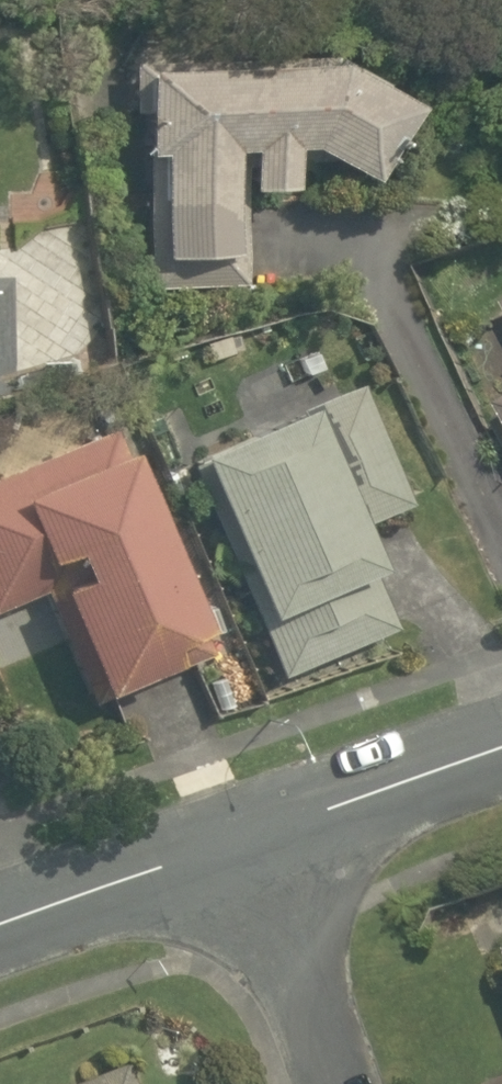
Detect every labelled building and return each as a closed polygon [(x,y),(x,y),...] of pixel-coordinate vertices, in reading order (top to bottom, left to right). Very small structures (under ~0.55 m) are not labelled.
[(421,114),(323,77),(155,89),(169,273),(241,268),(245,214),(301,216),(297,162),(384,196),(421,114)] [(213,475),(297,676),(413,628),(370,526),(428,502),(356,329),(162,411),(193,484),(213,475)] [(0,475),(0,620),(64,593),(108,700),(218,655),(123,424),(0,475)]
